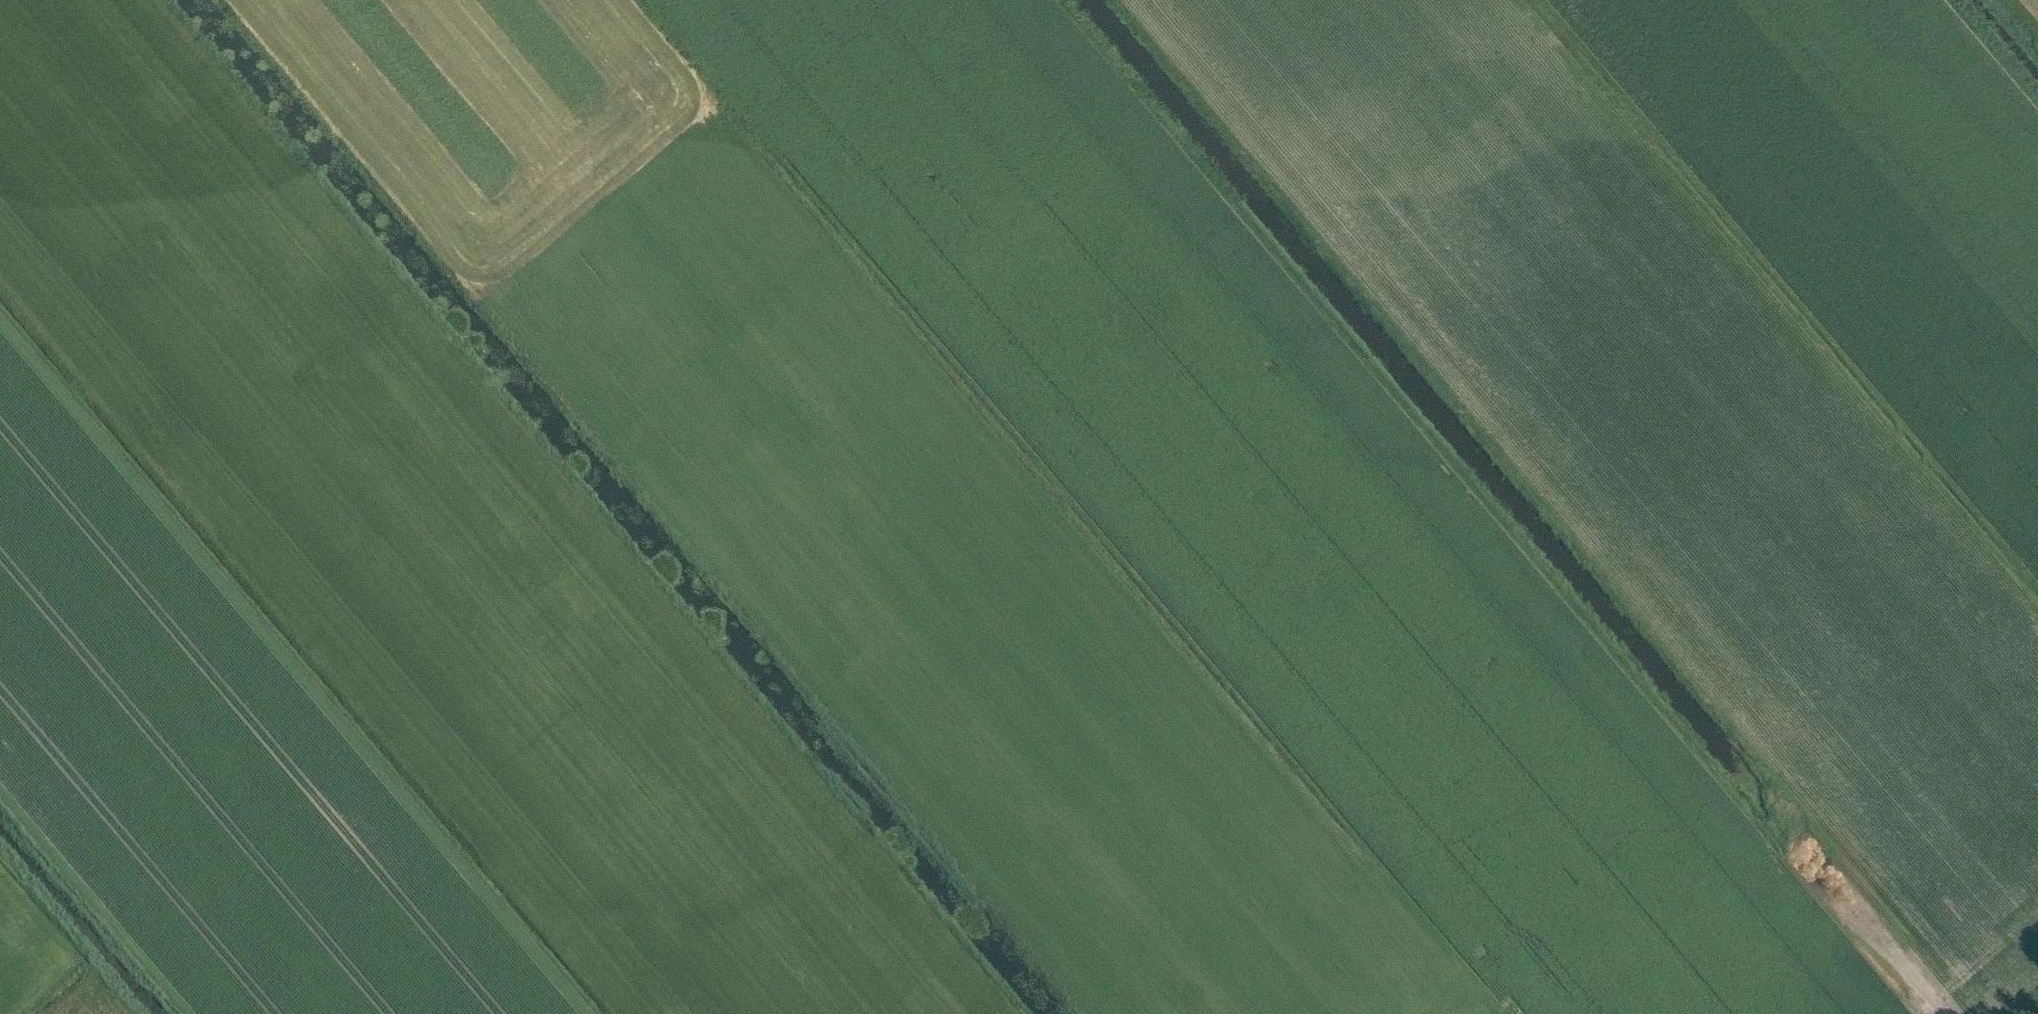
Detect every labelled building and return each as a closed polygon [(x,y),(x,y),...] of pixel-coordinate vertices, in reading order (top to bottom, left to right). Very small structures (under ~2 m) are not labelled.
[(1772,829),(1766,836),(1780,853),(1787,847),(1772,829)]
